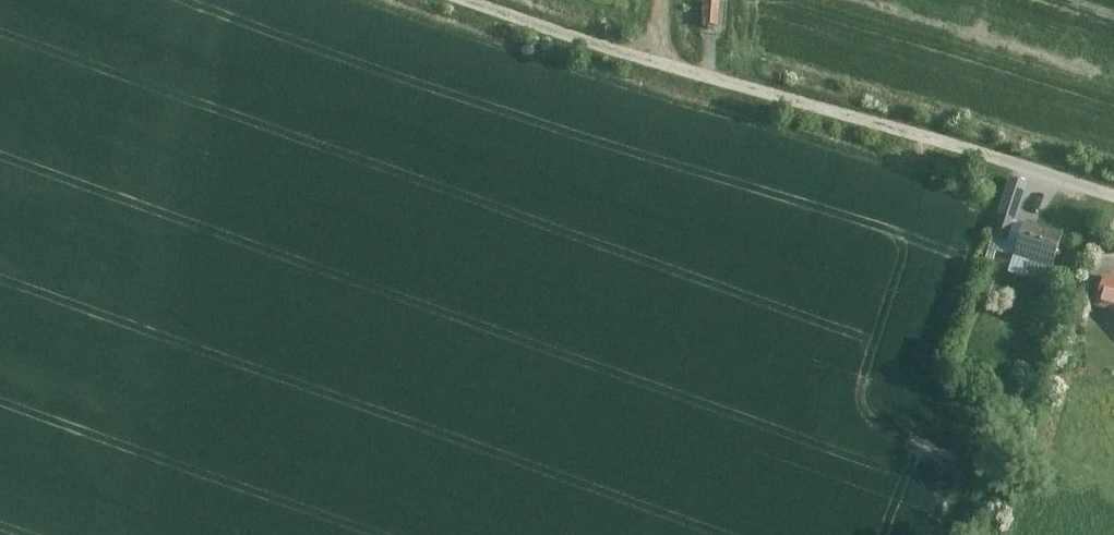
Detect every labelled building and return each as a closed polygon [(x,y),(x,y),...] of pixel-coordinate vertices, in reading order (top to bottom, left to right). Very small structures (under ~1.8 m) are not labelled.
[(726,5),(710,4),(710,26),(726,26),(726,5)] [(1014,239),(1027,194),(1010,189),(997,234),(1014,239)] [(1066,240),(1028,229),(1019,259),(1036,264),(1031,281),(1052,287),(1066,240)] [(1105,279),(1097,310),(1113,314),(1113,282),(1105,279)]
